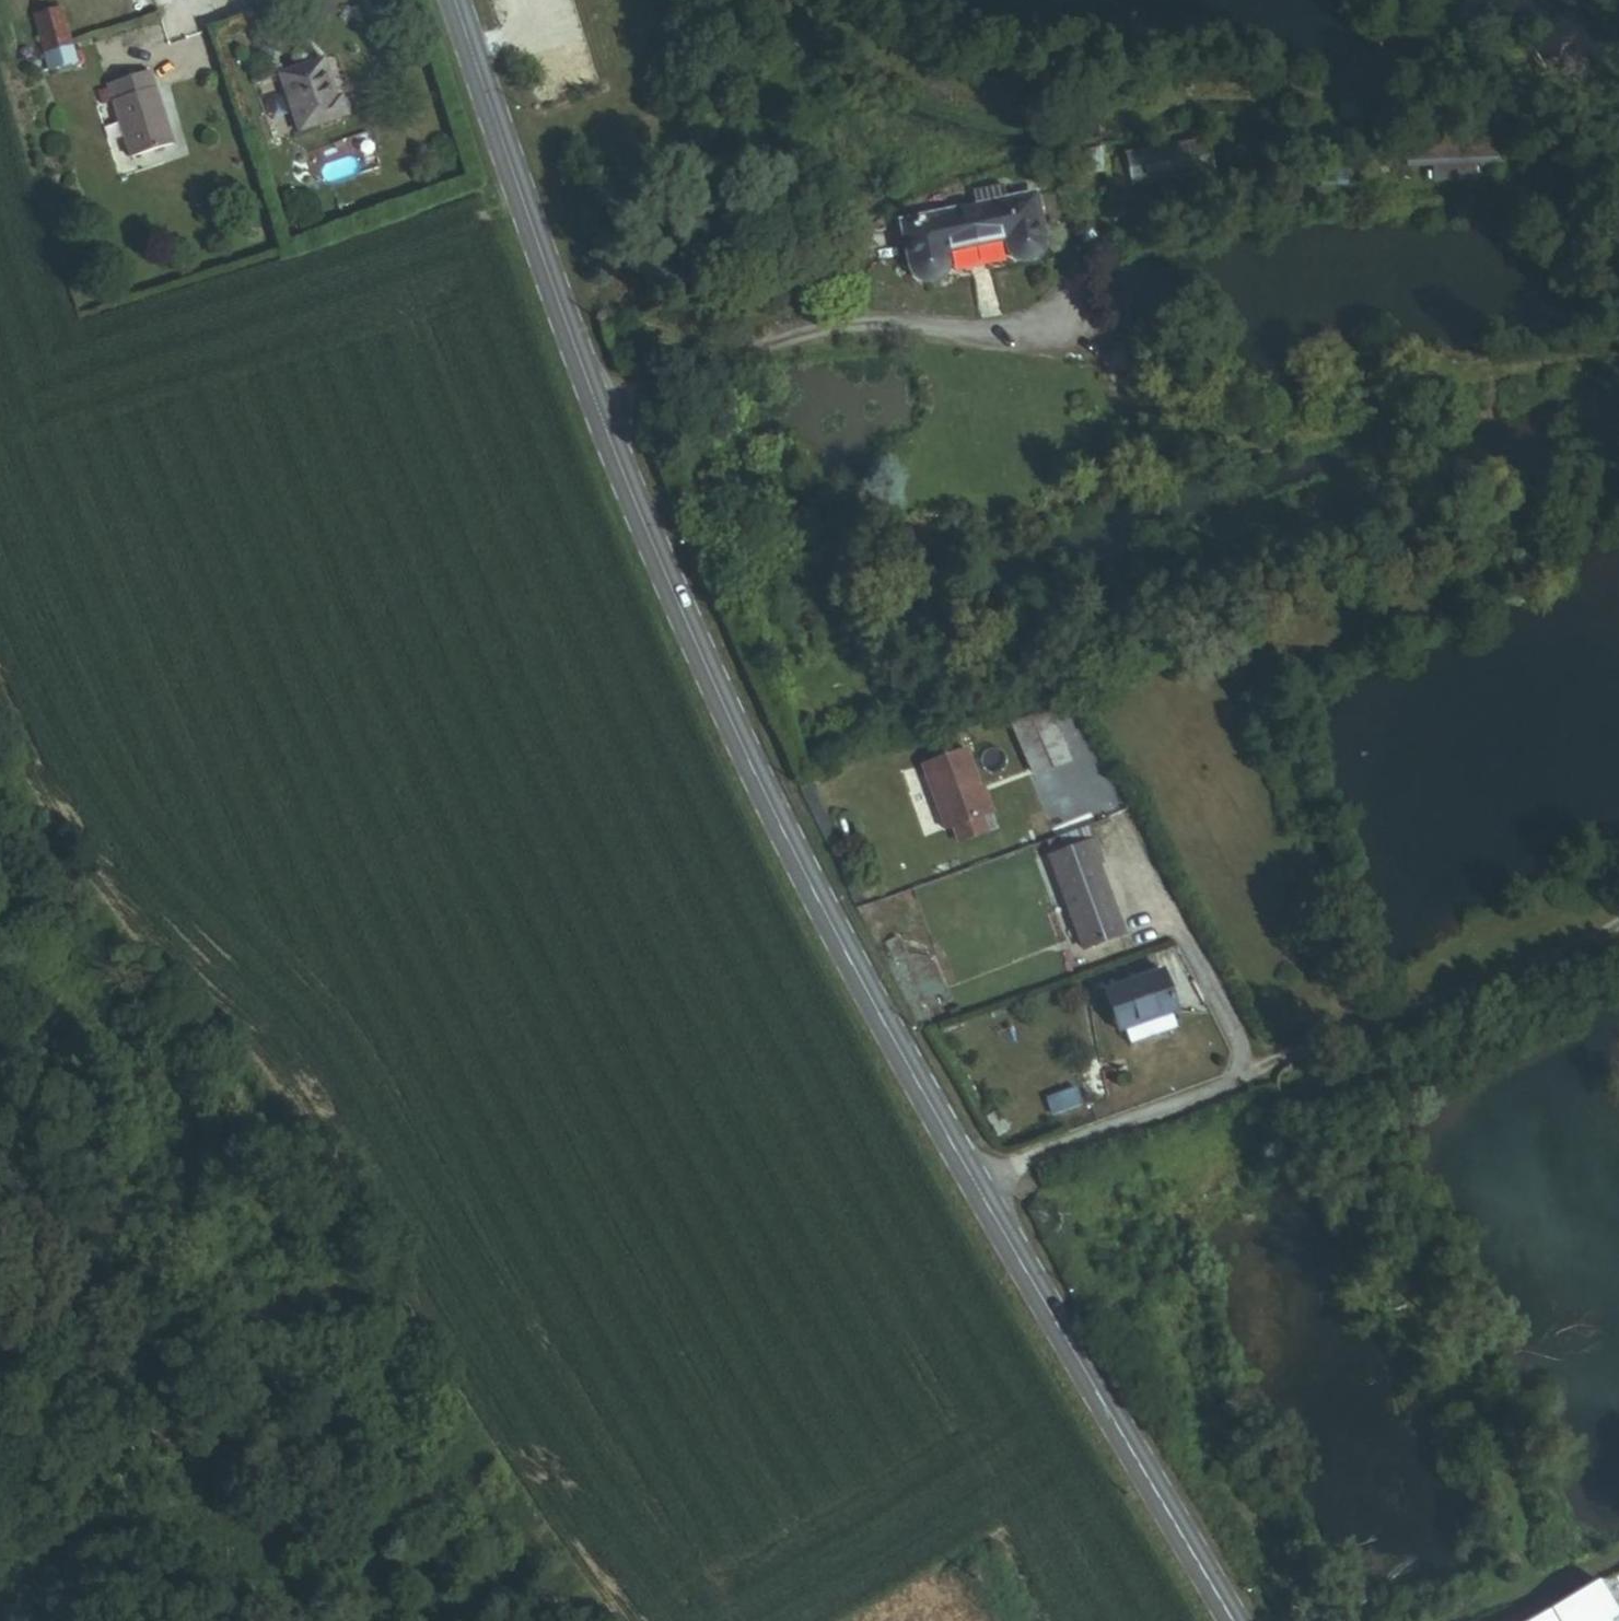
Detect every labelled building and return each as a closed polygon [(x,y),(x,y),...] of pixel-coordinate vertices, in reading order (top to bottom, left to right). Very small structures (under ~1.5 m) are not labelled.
[(29,74),(54,65),(42,32),(17,40),(29,74)] [(288,156),(337,139),(330,119),(323,122),(309,82),(267,97),(288,156)] [(124,200),(166,185),(140,112),(98,127),(124,200)] [(1404,135),(1405,165),(1430,164),(1430,178),(1492,175),(1491,132),(1404,135)] [(1210,137),(1125,146),(1129,181),(1214,172),(1210,137)] [(1031,263),(1045,252),(1036,196),(907,225),(917,278),(932,283),(950,274),(946,256),(1004,241),(1013,263),(1031,263)] [(1107,762),(1088,714),(1051,729),(1071,777),(1107,762)] [(1032,817),(1008,751),(964,766),(987,832),(995,830),(1024,819),(1032,817)] [(1108,957),(1147,943),(1112,850),(1073,865),(1108,957)] [(1206,1025),(1212,1023),(1198,977),(1140,996),(1154,1041),(1159,1040),(1206,1025)] [(1043,1112),(1079,1106),(1077,1090),(1041,1096),(1043,1112)] [(1599,1585),(1540,1620),(1618,1620),(1618,1617),(1599,1585)]
